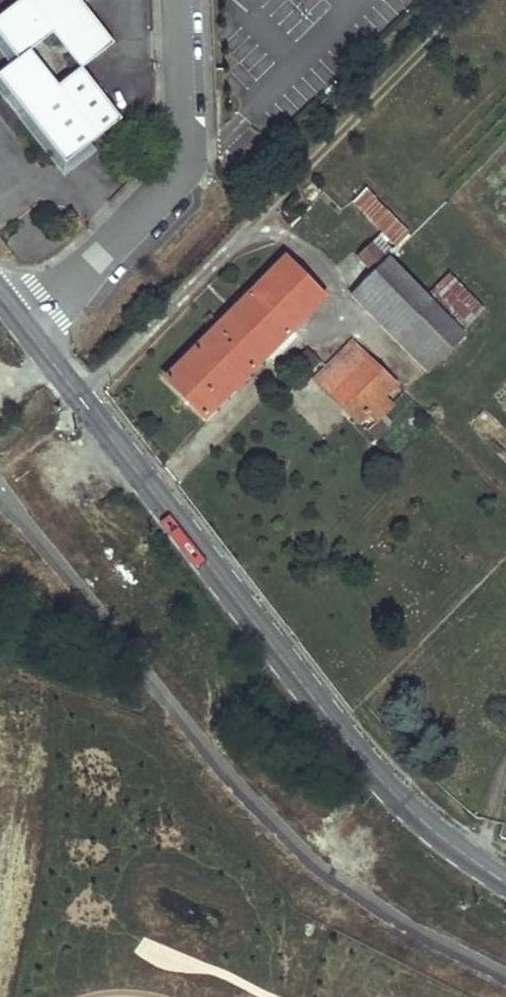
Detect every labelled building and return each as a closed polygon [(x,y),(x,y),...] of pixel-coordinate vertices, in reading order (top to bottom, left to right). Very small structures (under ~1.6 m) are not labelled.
[(20,60),(15,63),(0,75),(0,78),(14,96),(26,113),(66,164),(92,145),(123,120),(84,70),(116,45),(81,0),(24,0),(0,19),(0,34),(20,60)] [(0,34),(0,44),(15,63),(20,60),(0,34)] [(0,78),(0,88),(9,99),(14,96),(0,78)] [(26,113),(14,96),(9,99),(6,101),(20,118),(22,116),(26,113)] [(66,164),(26,113),(22,116),(65,172),(95,149),(92,145),(66,164)] [(397,246),(398,249),(413,235),(366,187),(353,201),(383,233),(397,246)] [(375,241),(389,255),(397,246),(383,233),(375,241)] [(413,235),(398,249),(438,288),(451,274),(452,273),(413,235)] [(367,280),(388,260),(386,258),(389,255),(375,241),(354,265),(367,280)] [(389,255),(386,258),(388,260),(391,257),(398,249),(397,246),(389,255)] [(398,249),(391,257),(433,300),(463,330),(485,309),(451,274),(438,288),(398,249)] [(326,293),(289,256),(253,292),(168,378),(206,415),(292,329),(326,293)] [(433,300),(391,257),(388,260),(367,280),(353,295),(395,338),(433,300)] [(433,300),(395,338),(428,369),(466,333),(463,330),(433,300)] [(398,383),(374,359),(351,337),(313,376),(361,421),(389,393),(398,383)] [(468,423),(505,466),(505,432),(485,408),(468,423)]
